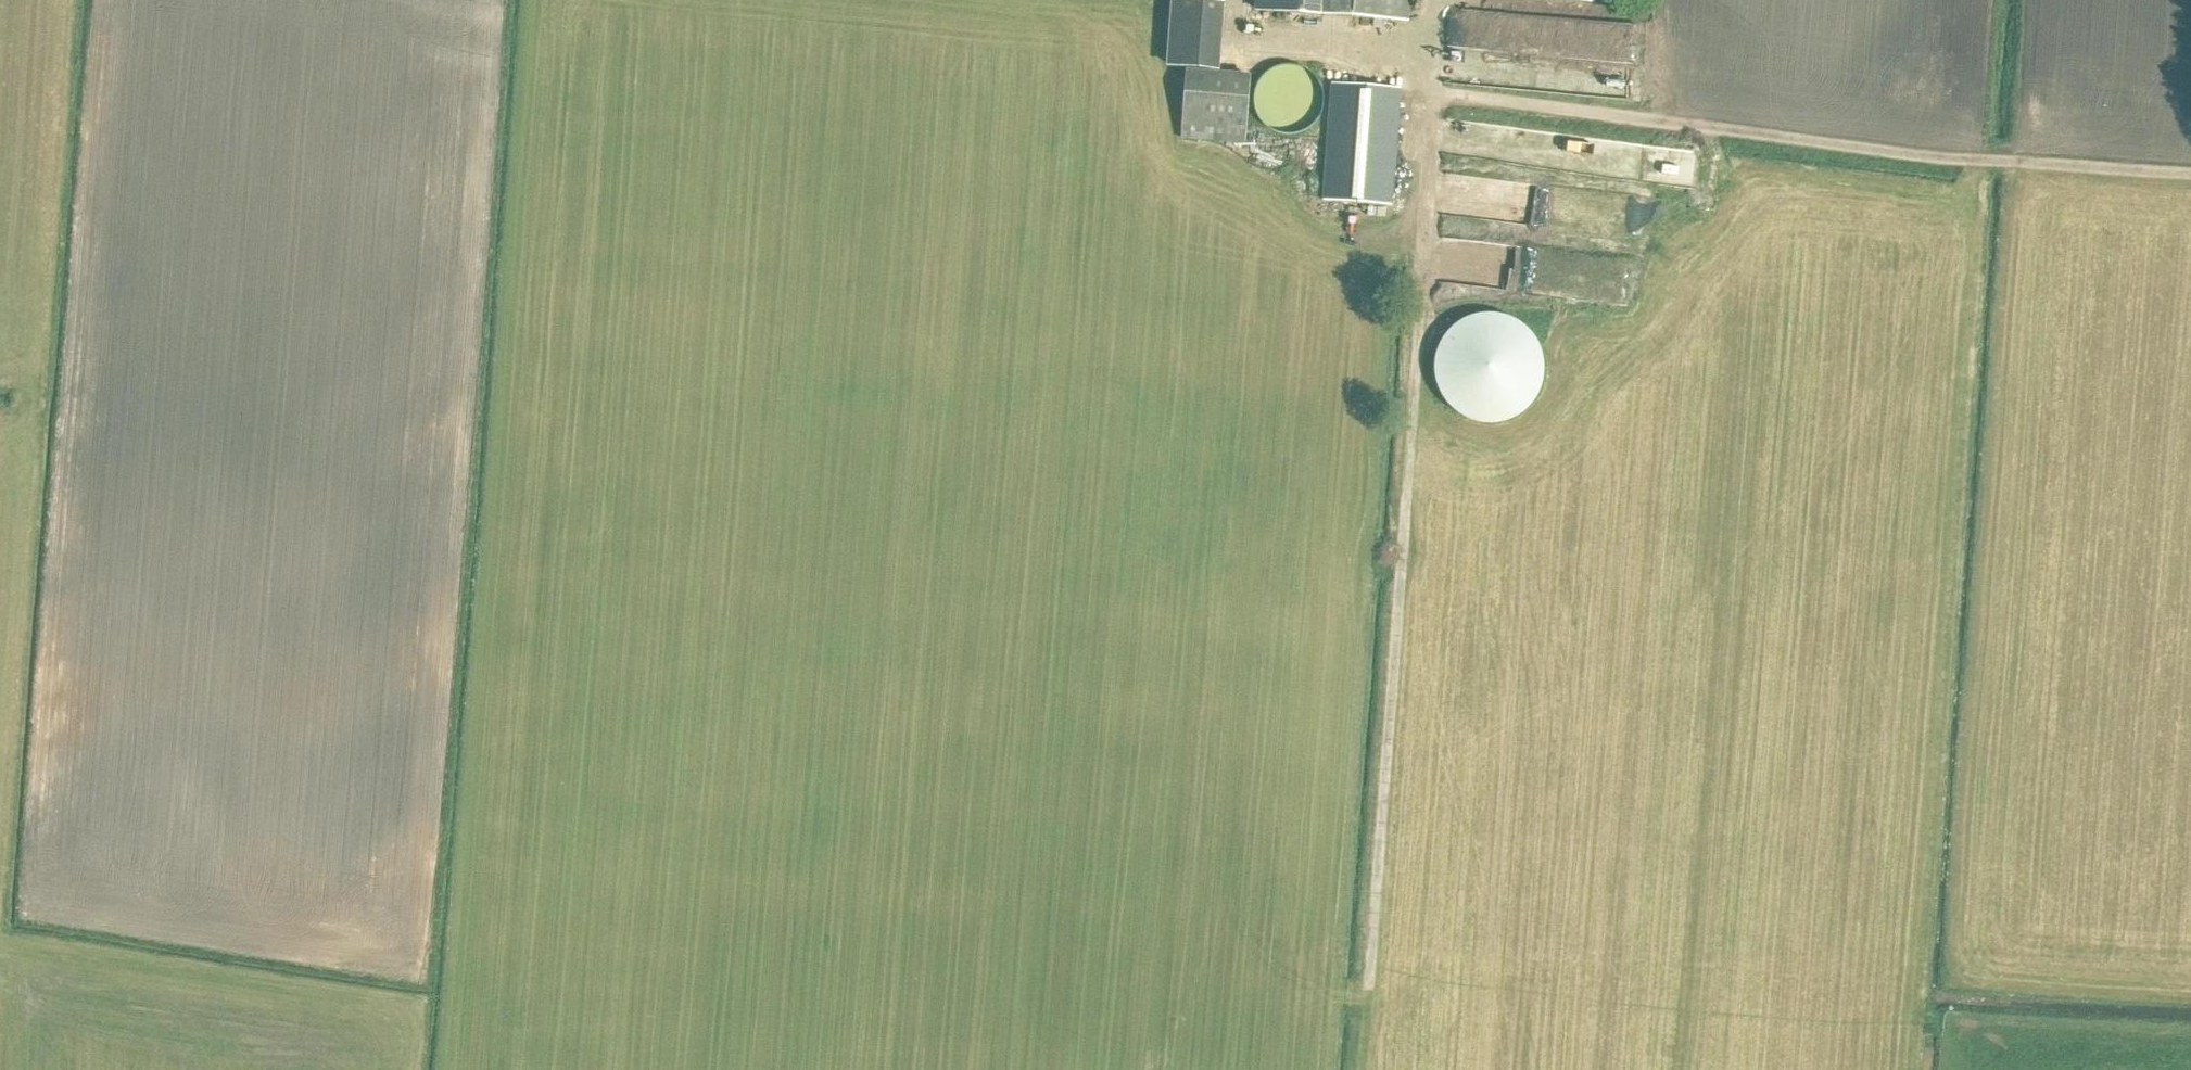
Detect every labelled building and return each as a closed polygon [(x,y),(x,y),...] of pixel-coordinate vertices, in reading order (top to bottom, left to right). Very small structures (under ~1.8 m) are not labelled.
[(1258,11),(1407,22),(1409,0),(1259,0),(1258,11)] [(1222,74),(1224,28),(1172,25),(1169,71),(1185,72),(1222,74)] [(1260,81),(1256,90),(1254,100),(1256,110),(1260,119),(1266,127),(1275,132),(1285,135),(1295,135),(1304,132),(1313,127),(1320,119),(1324,110),(1325,100),(1324,90),(1320,81),(1313,73),(1304,68),(1295,65),(1285,65),(1275,68),(1266,73),(1260,81)] [(1333,84),(1324,201),(1391,206),(1400,89),(1333,84)]
